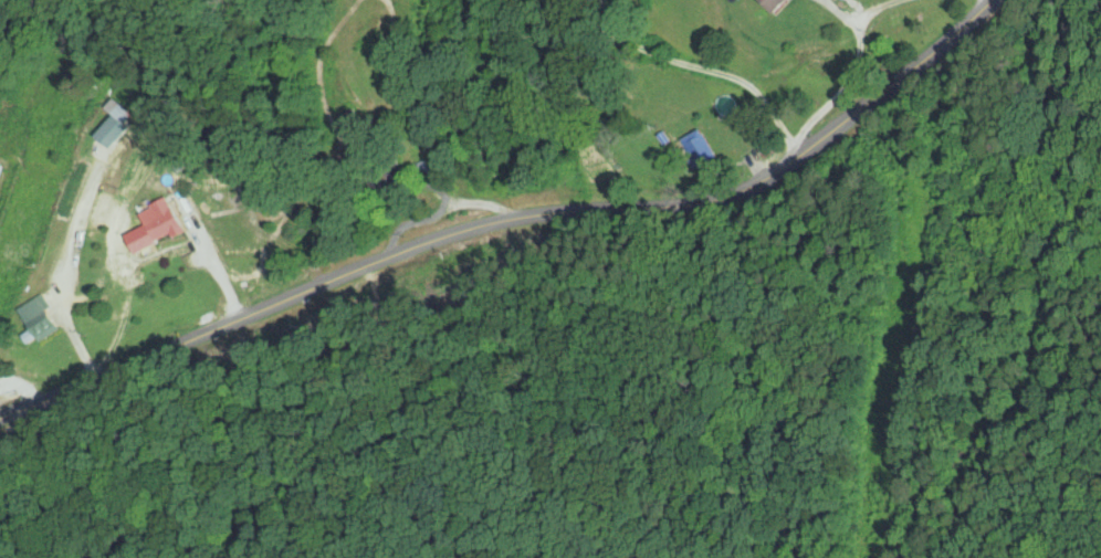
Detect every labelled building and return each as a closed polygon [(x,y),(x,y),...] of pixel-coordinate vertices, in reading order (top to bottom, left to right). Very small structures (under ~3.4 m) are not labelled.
[(777,13),(789,0),(764,0),(777,13)] [(117,148),(138,128),(131,121),(137,115),(122,101),(114,109),(122,117),(103,135),(117,148)] [(683,140),(699,171),(718,161),(703,130),(683,140)] [(159,216),(149,218),(154,241),(184,234),(176,199),(157,204),(159,216)] [(27,311),(45,343),(68,330),(49,298),(27,311)]
